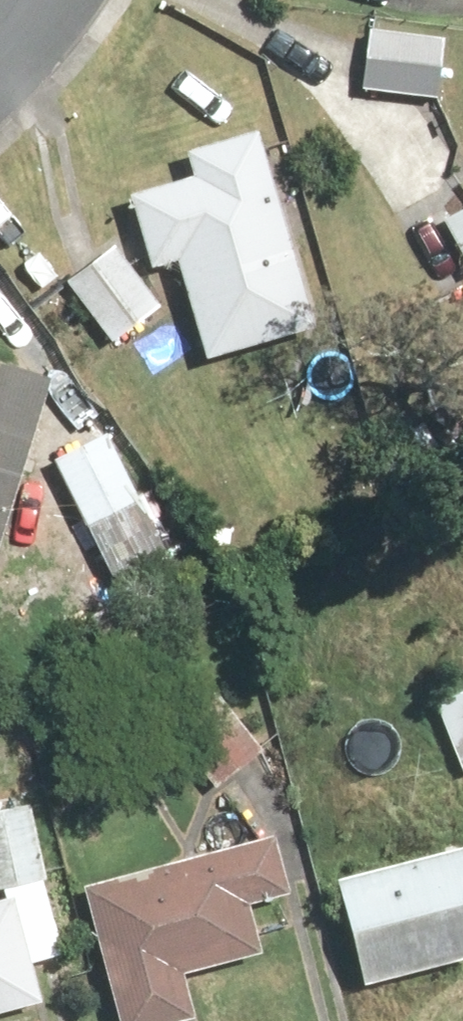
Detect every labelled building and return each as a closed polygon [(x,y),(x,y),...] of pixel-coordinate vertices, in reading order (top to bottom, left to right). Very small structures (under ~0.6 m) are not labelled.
[(375,31),(371,92),(447,97),(451,36),(375,31)] [(193,148),(202,174),(138,194),(161,266),(185,258),(216,357),(327,322),(323,311),(264,125),(193,148)] [(448,215),(462,244),(462,208),(448,215)] [(125,245),(72,282),(116,344),(169,308),(125,245)] [(0,362),(0,578),(56,377),(0,362)] [(116,430),(112,432),(58,459),(90,524),(62,537),(72,556),(91,595),(171,555),(177,552),(116,430)] [(274,748),(224,689),(173,733),(224,791),(274,748)] [(438,701),(462,758),(462,690),(438,701)] [(44,808),(43,802),(0,808),(0,886),(54,879),(44,808)] [(301,895),(289,840),(96,880),(125,1020),(205,1020),(195,974),(277,957),(272,933),(288,929),(282,898),(301,895)] [(459,849),(352,872),(375,984),(462,965),(462,849),(459,849)] [(16,897),(0,902),(0,1013),(44,1002),(53,999),(25,895),(16,897)]
